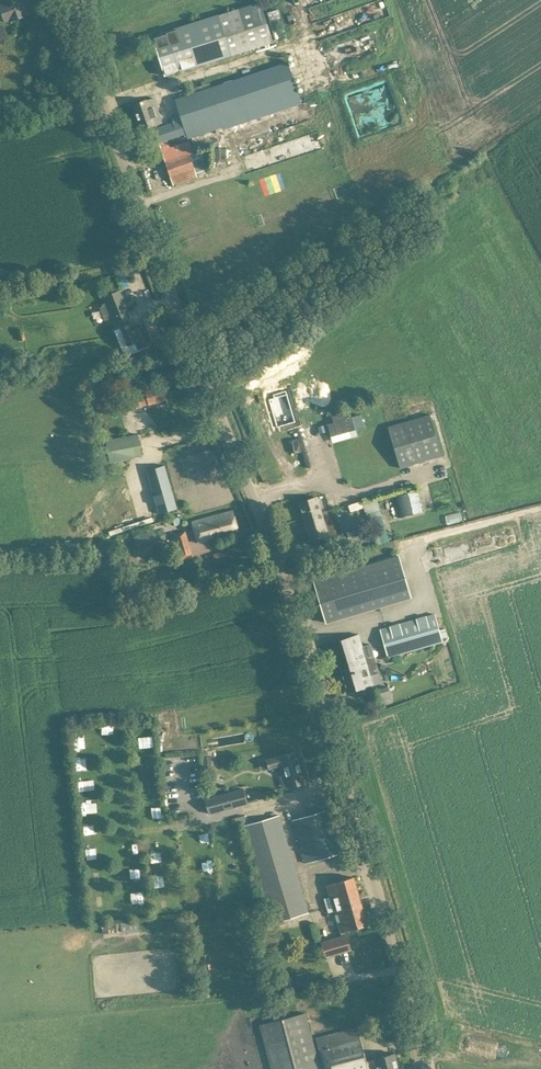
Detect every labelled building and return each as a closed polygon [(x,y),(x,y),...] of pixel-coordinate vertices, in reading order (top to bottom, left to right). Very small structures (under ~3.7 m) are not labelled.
[(2,1),(0,2),(0,8),(5,22),(28,14),(23,0),(2,0),(2,1)] [(360,21),(364,20),(364,18),(388,14),(386,0),(383,0),(357,4),(360,21)] [(260,2),(172,29),(166,31),(167,34),(153,38),(165,75),(273,42),(260,2)] [(224,127),(224,128),(303,102),(289,60),(209,87),(175,99),(181,116),(173,118),(174,122),(157,128),(161,142),(159,143),(173,185),(197,177),(189,153),(193,152),(190,141),(170,147),(168,140),(186,134),(188,139),(224,127)] [(141,129),(152,126),(163,122),(154,96),(133,103),(141,129)] [(215,160),(228,160),(227,147),(215,148),(215,160)] [(197,171),(208,168),(203,153),(193,156),(197,171)] [(246,155),(248,168),(260,167),(259,154),(246,155)] [(106,295),(108,301),(103,304),(108,319),(114,316),(117,322),(129,317),(118,291),(106,295)] [(148,346),(147,344),(150,343),(143,326),(132,330),(130,324),(112,331),(119,349),(132,343),(134,348),(139,347),(141,347),(141,348),(144,349),(147,348),(148,346)] [(23,329),(17,331),(19,340),(25,339),(23,329)] [(161,386),(151,389),(145,391),(145,389),(132,392),(134,397),(133,397),(136,408),(165,399),(161,386)] [(287,395),(287,394),(269,399),(268,399),(269,400),(272,410),(273,417),(274,417),(277,427),(276,427),(277,428),(278,427),(294,422),(295,422),(295,421),(294,418),(287,395)] [(106,400),(98,403),(101,413),(109,411),(106,400)] [(358,435),(352,416),(346,418),(344,412),(332,415),(334,422),(327,424),(331,436),(350,430),(352,437),(358,435)] [(431,413),(389,424),(401,467),(443,455),(431,413)] [(326,431),(324,425),(318,426),(320,433),(326,431)] [(110,461),(131,458),(142,456),(138,434),(106,440),(110,461)] [(164,465),(147,470),(151,486),(159,513),(177,508),(164,465)] [(148,526),(135,488),(108,496),(121,534),(148,526)] [(413,513),(408,492),(394,496),(400,517),(413,513)] [(310,540),(328,535),(317,497),(299,502),(310,540)] [(349,504),(351,510),(364,507),(362,501),(349,504)] [(377,544),(390,540),(378,501),(358,507),(359,509),(350,511),(354,524),(362,521),(364,527),(371,525),(377,544)] [(197,542),(227,533),(238,530),(232,511),(192,523),(197,542)] [(446,514),(447,523),(463,521),(462,512),(446,514)] [(184,531),(170,537),(177,560),(191,556),(184,531)] [(349,545),(347,536),(327,542),(329,551),(349,545)] [(213,553),(216,560),(224,558),(224,557),(229,556),(227,551),(222,553),(222,551),(213,553)] [(410,598),(398,555),(314,580),(326,622),(410,598)] [(379,629),(388,658),(442,642),(441,637),(448,636),(445,628),(439,629),(434,613),(379,629)] [(359,634),(343,639),(332,642),(347,692),(373,684),(359,634)] [(296,751),(280,756),(283,764),(290,787),(303,783),(300,772),(302,771),(296,751)] [(267,760),(269,768),(283,764),(280,756),(267,760)] [(244,789),(205,801),(209,814),(248,803),(244,789)] [(151,809),(153,820),(163,818),(161,807),(151,809)] [(306,863),(333,855),(343,852),(330,809),(293,820),(306,863)] [(308,913),(279,815),(244,825),(273,923),(308,913)] [(227,835),(229,844),(238,842),(236,833),(227,835)] [(135,844),(128,844),(128,853),(136,853),(135,844)] [(131,879),(141,878),(141,867),(131,868),(131,879)] [(344,931),(356,927),(367,924),(353,877),(327,885),(342,936),(321,942),(325,957),(350,950),(346,935),(344,931)] [(311,1037),(304,1012),(295,1014),(259,1024),(271,1068),(320,1068),(311,1037)] [(394,1053),(366,1060),(357,1027),(346,1030),(316,1038),(324,1068),(325,1068),(398,1068),(394,1053)]
